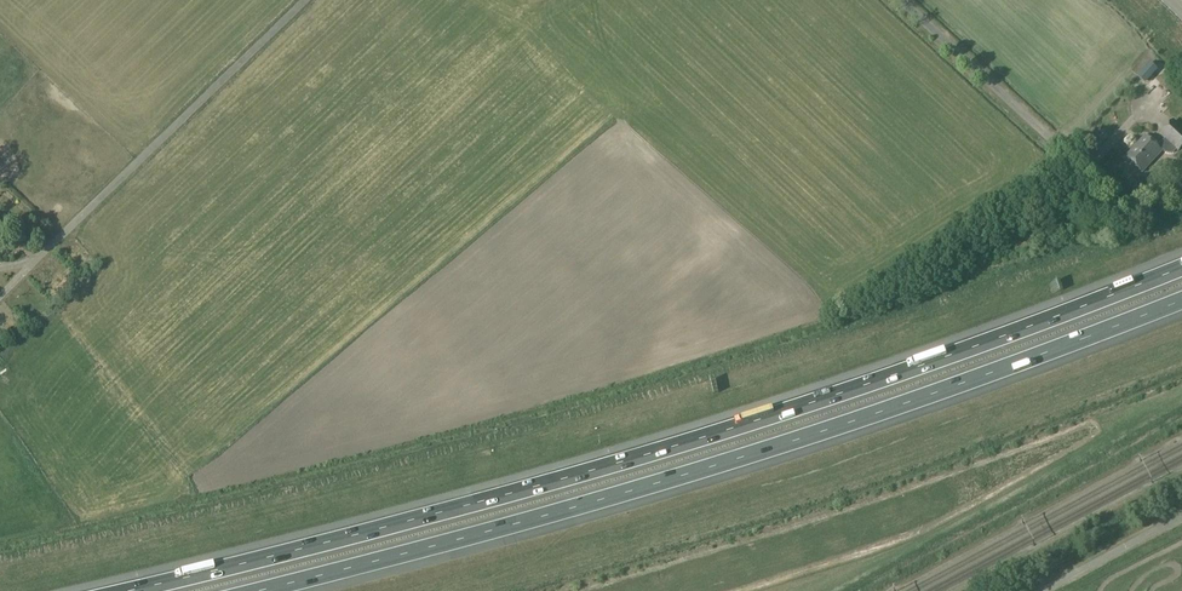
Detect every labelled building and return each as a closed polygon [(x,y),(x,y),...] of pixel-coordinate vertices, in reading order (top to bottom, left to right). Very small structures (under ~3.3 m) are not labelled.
[(1157,69),(1151,63),(1150,62),(1137,76),(1138,77),(1145,83),(1157,69)] [(1150,100),(1160,90),(1155,85),(1145,95),(1150,100)] [(1157,148),(1144,137),(1126,157),(1143,172),(1161,152),(1168,154),(1171,154),(1174,153),(1177,151),(1181,146),(1181,134),(1170,123),(1160,134),(1165,139),(1157,148)]
